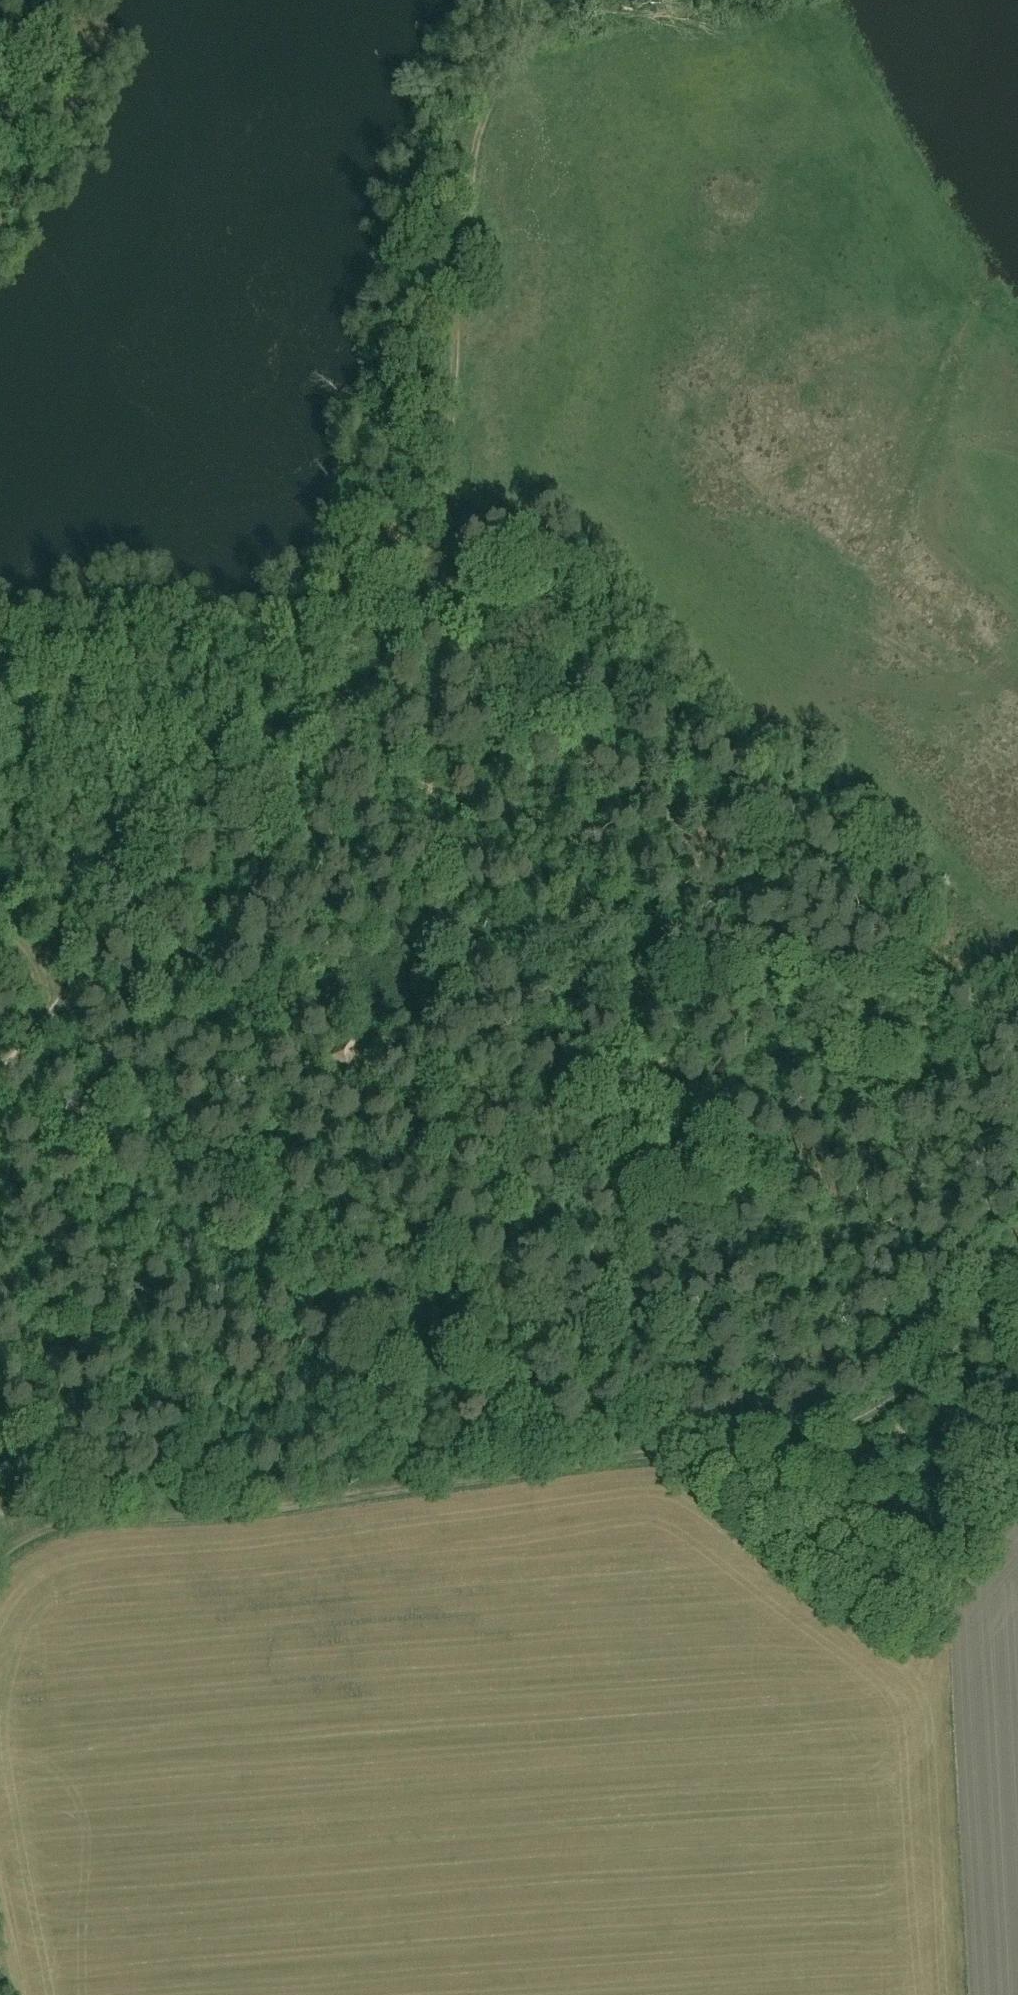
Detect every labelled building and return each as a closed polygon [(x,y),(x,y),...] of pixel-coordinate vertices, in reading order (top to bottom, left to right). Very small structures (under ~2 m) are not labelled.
[(343,1039),(331,1055),(347,1067),(359,1051),(343,1039)] [(357,1075),(369,1060),(361,1053),(348,1068),(357,1075)]
